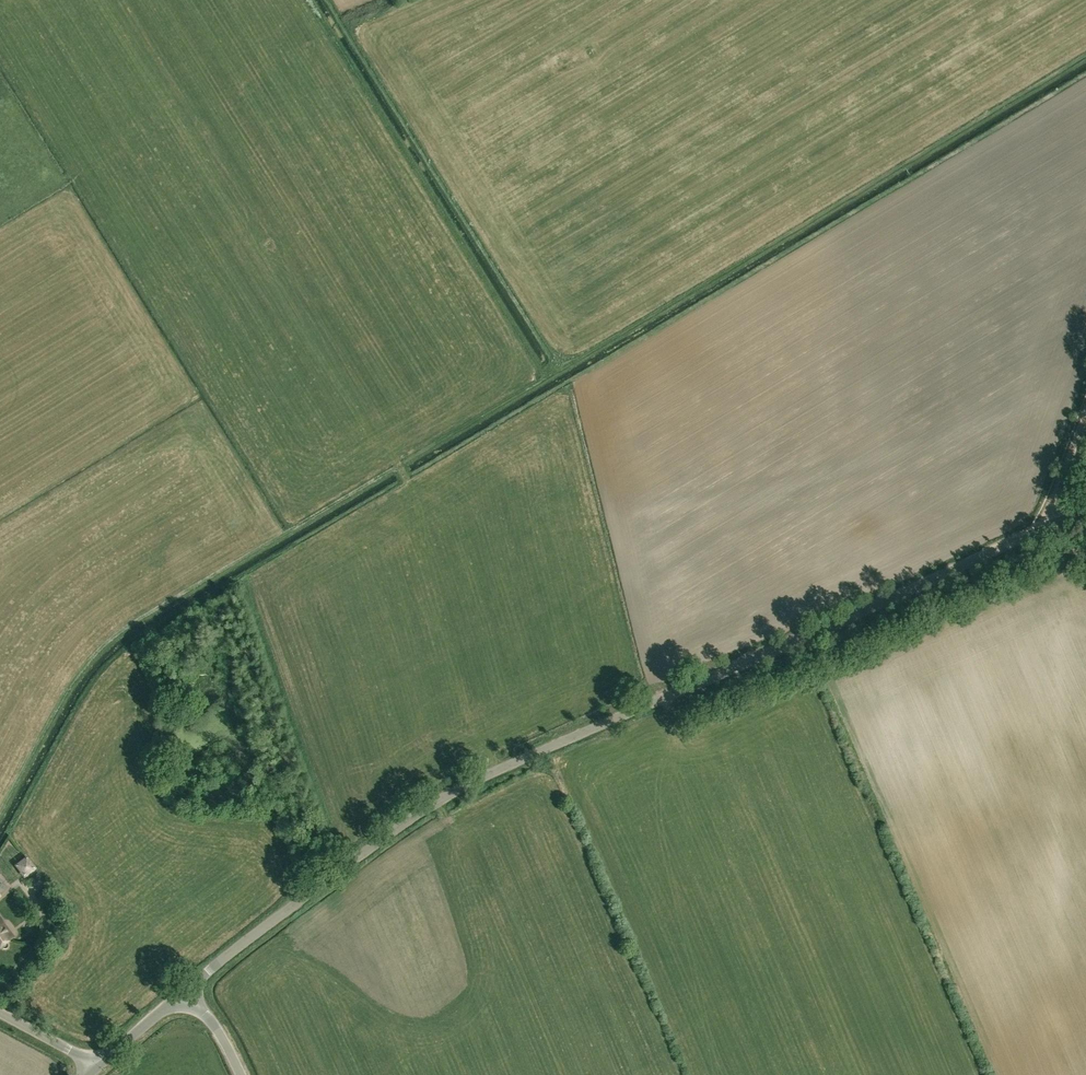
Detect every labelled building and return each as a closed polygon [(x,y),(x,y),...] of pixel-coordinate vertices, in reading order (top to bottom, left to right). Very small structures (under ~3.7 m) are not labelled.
[(23,875),(33,868),(26,858),(16,865),(23,875)] [(1,947),(2,948),(4,949),(5,949),(7,949),(8,947),(8,946),(8,944),(7,943),(12,939),(1,924),(3,922),(0,919),(0,948),(1,947)]
